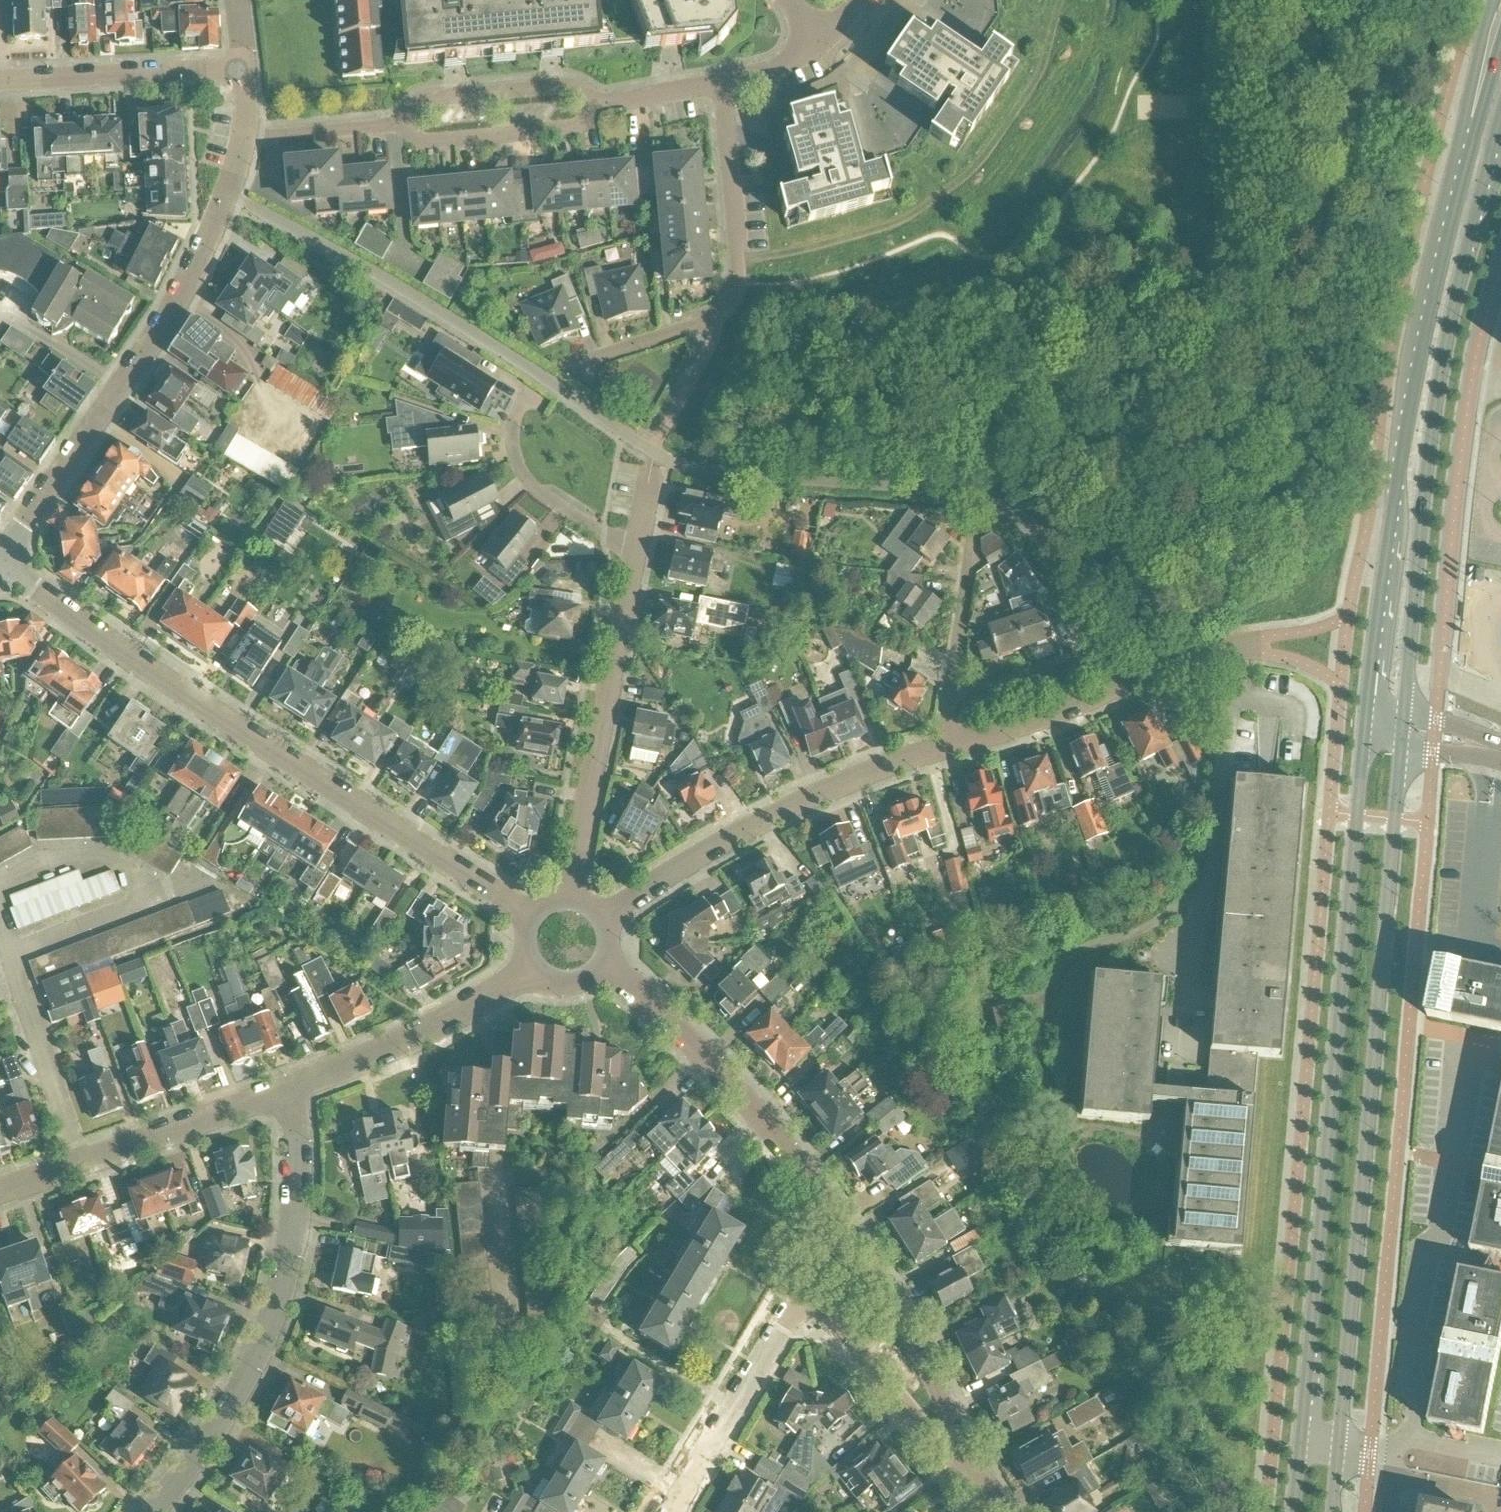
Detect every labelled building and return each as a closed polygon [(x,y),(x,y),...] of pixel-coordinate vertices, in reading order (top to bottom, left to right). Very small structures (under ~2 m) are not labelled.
[(24,43),(38,42),(41,40),(45,40),(43,0),(12,0),(15,42),(19,41),(24,43)] [(52,11),(65,10),(65,0),(52,0),(52,11)] [(70,46),(95,45),(93,10),(92,0),(79,0),(79,10),(68,11),(70,46)] [(132,5),(128,5),(117,6),(117,0),(101,0),(101,15),(106,15),(107,37),(116,37),(116,44),(134,43),(142,42),(141,25),(133,26),(132,5)] [(151,12),(169,10),(169,7),(202,4),(202,0),(166,0),(140,2),(141,14),(151,12)] [(342,80),(383,76),(377,16),(381,16),(379,0),(335,0),(342,80)] [(399,0),(406,65),(444,61),(443,56),(461,55),(463,59),(542,52),(543,46),(561,45),(561,50),(599,46),(594,0),(399,0)] [(599,46),(664,40),(664,38),(681,40),(681,47),(711,44),(715,48),(735,24),(734,24),(732,0),(594,0),(599,46)] [(151,12),(152,22),(161,21),(162,36),(180,35),(180,42),(181,42),(182,52),(199,51),(199,52),(217,51),(216,32),(218,32),(217,14),(198,15),(198,9),(151,12)] [(928,134),(957,154),(1019,63),(990,44),(989,45),(990,46),(984,53),(976,47),(970,56),(916,19),(879,74),(941,117),(930,133),(929,133),(928,134)] [(798,191),(779,196),(777,196),(786,230),(892,201),(888,186),(883,167),(881,167),(881,168),(872,170),(870,160),(859,163),(842,100),(778,118),(795,181),(798,191)] [(152,157),(153,165),(181,165),(181,158),(184,158),(182,120),(178,120),(178,115),(140,117),(141,132),(139,132),(140,138),(129,139),(130,161),(138,161),(141,157),(152,157)] [(78,124),(61,125),(63,160),(67,160),(68,178),(83,177),(82,159),(93,159),(91,119),(77,120),(78,124)] [(106,119),(91,119),(93,159),(106,158),(107,176),(114,175),(115,181),(125,180),(125,167),(122,167),(122,171),(118,171),(117,157),(121,157),(119,122),(106,122),(106,119)] [(63,160),(61,125),(58,125),(57,121),(47,122),(47,126),(34,126),(36,162),(38,184),(52,183),(52,175),(64,174),(63,160)] [(315,202),(314,202),(316,217),(340,215),(337,175),(336,159),(331,160),(327,157),(319,158),(320,161),(311,162),(315,202)] [(658,188),(698,184),(697,175),(701,175),(700,167),(696,164),(696,159),(691,160),(687,157),(679,158),(679,161),(656,163),(656,169),(658,188)] [(290,204),(314,202),(315,202),(311,162),(303,163),(302,159),(294,160),(278,180),(289,190),(290,204)] [(125,180),(126,193),(183,190),(182,177),(185,177),(185,166),(181,166),(181,165),(153,165),(153,166),(150,166),(150,163),(147,164),(147,166),(146,166),(147,182),(134,183),(133,179),(125,180)] [(633,200),(645,199),(643,170),(630,171),(630,166),(620,167),(620,163),(612,164),(609,168),(605,168),(609,208),(633,206),(633,200)] [(585,211),(609,208),(605,168),(601,169),(597,166),(589,166),(590,170),(581,171),(585,211)] [(369,172),(360,173),(364,213),(389,210),(385,170),(380,171),(377,168),(369,168),(369,172)] [(561,213),(585,211),(581,171),(573,171),(572,168),(564,169),(561,172),(557,173),(561,213)] [(659,198),(660,212),(700,208),(700,204),(703,200),(702,192),(699,192),(698,184),(658,188),(656,169),(643,170),(645,199),(659,198)] [(341,174),(337,175),(340,215),(364,213),(360,173),(352,173),(352,170),(344,171),(341,174)] [(538,215),(561,213),(557,173),(553,173),(550,170),(542,171),(542,174),(520,176),(525,225),(539,224),(538,215)] [(8,189),(6,192),(8,213),(28,211),(25,171),(7,172),(8,189)] [(511,227),(525,225),(520,176),(499,178),(498,175),(490,176),(487,180),(483,180),(487,220),(510,218),(511,227)] [(463,222),(487,220),(483,180),(479,180),(475,177),(467,178),(468,182),(459,182),(463,222)] [(439,225),(463,222),(459,182),(451,183),(451,180),(443,181),(439,184),(435,185),(439,225)] [(415,227),(439,225),(435,185),(431,185),(428,182),(420,183),(420,186),(411,187),(415,227)] [(74,189),(65,189),(66,200),(74,200),(74,189)] [(183,190),(126,193),(127,206),(135,206),(134,203),(148,202),(149,216),(184,218),(184,213),(187,213),(187,202),(183,202),(183,190)] [(660,212),(663,236),(703,232),(700,208),(660,212)] [(30,218),(31,232),(56,231),(55,217),(30,218)] [(366,226),(360,236),(388,252),(394,242),(366,226)] [(127,234),(122,245),(162,265),(166,258),(169,260),(177,243),(149,229),(141,244),(138,242),(139,240),(127,234)] [(78,232),(78,236),(89,241),(94,230),(78,232)] [(46,241),(69,254),(79,237),(51,231),(46,241)] [(599,231),(587,234),(591,248),(603,244),(599,231)] [(653,280),(667,279),(665,259),(705,256),(704,247),(708,247),(707,239),(703,236),(703,232),(663,236),(664,250),(651,251),(653,280)] [(591,248),(587,234),(576,237),(580,251),(591,248)] [(388,252),(360,236),(354,246),(382,263),(388,252)] [(39,297),(47,283),(54,266),(65,272),(69,266),(20,237),(0,240),(0,274),(3,275),(8,276),(12,277),(18,280),(22,282),(26,285),(29,288),(33,291),(36,294),(39,297)] [(159,273),(162,265),(122,245),(116,255),(128,262),(129,259),(133,261),(125,276),(154,291),(162,274),(159,273)] [(529,254),(532,265),(539,263),(537,256),(532,253),(529,254)] [(528,263),(527,254),(516,255),(517,264),(528,263)] [(440,255),(434,265),(458,279),(464,268),(440,255)] [(665,259),(667,279),(667,284),(691,282),(692,285),(700,284),(703,281),(707,280),(707,275),(710,272),(709,264),(706,264),(705,256),(665,259)] [(238,274),(232,283),(264,305),(273,292),(283,299),(287,293),(291,296),(294,291),(298,294),(304,286),(278,268),(272,276),(251,262),(242,275),(238,274)] [(434,265),(428,276),(456,292),(462,281),(458,279),(434,265)] [(47,283),(39,297),(41,300),(31,317),(51,329),(51,338),(52,338),(52,337),(61,334),(65,332),(72,326),(108,347),(133,304),(87,277),(83,283),(70,275),(73,269),(69,266),(65,272),(54,266),(47,283)] [(600,295),(607,323),(646,314),(636,272),(603,279),(600,268),(583,272),(589,297),(600,295)] [(456,292),(428,276),(422,286),(450,302),(456,292)] [(524,308),(541,348),(578,333),(566,306),(577,301),(567,277),(550,284),(555,295),(524,308)] [(264,305),(232,283),(226,292),(228,295),(219,308),(228,314),(222,323),(256,347),(263,337),(252,330),(258,321),(254,318),(264,305)] [(393,302),(386,314),(398,321),(405,309),(393,302)] [(782,320),(782,329),(796,329),(795,320),(782,320)] [(218,342),(221,338),(197,322),(196,321),(190,322),(181,338),(180,337),(167,354),(232,399),(248,376),(229,362),(235,354),(218,342)] [(307,338),(292,328),(284,339),(300,349),(307,338)] [(8,333),(0,344),(23,361),(31,349),(8,333)] [(437,395),(457,408),(458,407),(457,406),(461,400),(479,411),(494,388),(466,370),(474,357),(439,335),(425,357),(437,365),(429,379),(442,387),(438,394),(437,394),(437,395)] [(63,406),(76,415),(94,390),(62,367),(65,362),(66,363),(67,362),(50,350),(49,350),(48,353),(52,353),(49,358),(39,371),(53,380),(44,392),(48,395),(41,406),(56,417),(63,406)] [(266,385),(275,391),(286,373),(277,368),(266,385)] [(171,370),(161,385),(173,394),(172,396),(184,405),(189,398),(207,411),(217,398),(196,384),(195,387),(171,370)] [(275,391),(284,396),(294,379),(286,373),(275,391)] [(284,396),(292,402),(303,384),(294,379),(284,396)] [(292,402),(301,407),(312,389),(303,384),(292,402)] [(173,394),(161,385),(147,404),(171,421),(169,423),(179,430),(190,436),(198,424),(180,411),(184,405),(172,396),(173,394)] [(301,407),(310,412),(321,395),(312,389),(301,407)] [(310,412),(319,418),(330,400),(321,395),(310,412)] [(330,400),(319,418),(328,423),(338,406),(330,400)] [(478,460),(477,447),(482,447),(481,436),(475,437),(475,432),(446,435),(445,419),(399,404),(402,434),(399,434),(401,451),(427,448),(429,465),(446,463),(447,468),(462,467),(461,462),(478,460)] [(1,421),(16,432),(7,444),(39,467),(55,445),(23,422),(8,412),(0,406),(0,423),(1,421)] [(146,449),(176,470),(183,459),(181,457),(187,449),(174,440),(176,436),(147,416),(141,425),(140,424),(138,424),(137,423),(135,424),(134,424),(133,425),(132,425),(131,427),(130,428),(130,429),(130,430),(130,432),(131,432),(131,434),(132,435),(133,436),(148,446),(146,449)] [(213,450),(224,456),(236,437),(238,433),(228,426),(213,450)] [(224,456),(234,462),(245,442),(236,437),(224,456)] [(234,462),(242,467),(254,447),(245,442),(234,462)] [(118,445),(104,465),(133,485),(138,477),(153,487),(157,481),(145,467),(140,463),(141,461),(136,455),(130,453),(130,454),(118,445)] [(242,467),(251,472),(263,452),(254,447),(242,467)] [(0,449),(0,492),(14,502),(33,476),(3,455),(3,451),(0,449)] [(251,472),(260,477),(271,457),(263,452),(251,472)] [(260,477),(269,482),(280,463),(271,457),(260,477)] [(269,482),(278,487),(289,468),(280,463),(269,482)] [(104,465),(89,486),(125,511),(132,517),(137,509),(129,503),(131,500),(125,496),(133,485),(104,465)] [(289,468),(278,487),(286,492),(298,473),(289,468)] [(478,527),(471,514),(496,501),(484,476),(440,499),(448,514),(440,518),(439,518),(438,518),(450,541),(478,527)] [(193,479),(186,489),(204,501),(211,491),(193,479)] [(74,508),(80,512),(80,511),(100,525),(101,532),(107,531),(113,523),(116,525),(125,511),(89,486),(74,507),(74,508)] [(204,501),(186,489),(181,497),(199,509),(204,501)] [(679,518),(682,518),(680,525),(716,533),(721,511),(735,514),(738,502),(723,499),(723,502),(685,494),(679,518)] [(770,497),(761,496),(760,510),(768,511),(770,497)] [(285,505),(266,535),(285,547),(304,516),(285,505)] [(821,519),(832,522),(835,508),(825,505),(821,519)] [(60,534),(62,549),(96,543),(94,534),(101,532),(100,525),(80,511),(80,512),(76,517),(76,516),(70,518),(69,518),(58,510),(47,525),(58,533),(59,534),(60,534)] [(517,556),(535,534),(531,531),(535,527),(526,520),(523,524),(513,516),(482,554),(495,565),(489,572),(488,573),(509,589),(528,565),(517,556)] [(900,559),(889,574),(909,576),(922,559),(930,565),(947,542),(925,525),(922,529),(905,516),(895,530),(898,532),(886,549),(900,559)] [(206,531),(190,521),(188,524),(195,528),(190,536),(198,541),(206,531)] [(87,574),(93,579),(103,566),(105,568),(109,564),(106,562),(104,552),(98,553),(96,543),(62,549),(65,565),(64,565),(63,566),(64,566),(57,576),(72,587),(79,576),(80,577),(80,576),(85,575),(86,576),(87,574)] [(982,554),(989,567),(1008,556),(1001,543),(982,554)] [(666,582),(667,583),(668,584),(669,584),(670,585),(672,584),(673,584),(674,583),(705,590),(709,572),(725,575),(726,567),(722,566),(724,557),(676,547),(672,563),(668,564),(665,578),(665,580),(665,581),(666,582)] [(106,591),(116,598),(138,567),(119,554),(118,550),(104,552),(106,562),(109,564),(105,568),(103,566),(93,579),(107,589),(106,591)] [(1016,555),(998,571),(1011,587),(1029,571),(1016,555)] [(138,567),(116,598),(126,605),(127,604),(141,614),(145,608),(147,609),(176,567),(167,561),(167,560),(153,578),(138,567)] [(181,641),(183,643),(204,613),(187,601),(194,590),(190,588),(198,576),(183,566),(170,586),(178,592),(163,614),(167,617),(160,627),(171,635),(173,639),(177,641),(181,641)] [(772,588),(794,592),(798,570),(776,566),(772,588)] [(550,590),(558,580),(548,572),(540,582),(550,590)] [(1475,572),(1474,583),(1482,584),(1483,572),(1475,572)] [(938,606),(921,593),(923,579),(887,574),(886,586),(900,596),(886,616),(909,633),(912,628),(914,629),(914,628),(919,632),(938,606)] [(483,575),(471,589),(492,606),(503,592),(483,575)] [(538,638),(557,641),(557,639),(573,642),(574,634),(576,633),(576,632),(577,631),(578,628),(579,626),(579,624),(579,622),(578,620),(577,618),(579,610),(550,605),(552,595),(531,591),(527,611),(533,613),(532,620),(529,620),(525,623),(523,631),(526,636),(538,638)] [(656,630),(656,634),(659,639),(665,640),(670,637),(671,633),(690,638),(693,624),(722,630),(743,627),(747,609),(701,599),(698,610),(660,602),(654,630),(656,630)] [(204,613),(183,643),(185,644),(187,648),(191,651),(195,651),(206,659),(213,648),(218,651),(234,627),(243,634),(257,614),(238,601),(229,615),(229,614),(221,624),(204,613)] [(1023,618),(1014,621),(1023,649),(1036,645),(1036,647),(1047,643),(1047,641),(1051,640),(1041,612),(1036,614),(1033,605),(1020,609),(1023,618)] [(21,661),(22,668),(33,668),(44,651),(38,647),(38,643),(39,642),(38,642),(37,637),(38,636),(37,636),(44,626),(30,615),(23,625),(22,624),(21,626),(6,629),(12,663),(21,661)] [(1023,649),(1014,621),(1005,624),(1002,615),(990,619),(992,628),(987,630),(991,643),(977,647),(981,662),(996,657),(996,658),(1000,657),(1000,658),(1011,655),(1010,653),(1023,649)] [(228,664),(231,666),(230,669),(234,672),(232,676),(251,689),(271,660),(281,645),(254,628),(257,624),(256,624),(244,641),(243,641),(228,664)] [(12,663),(6,629),(0,630),(0,670),(2,669),(1,664),(12,663)] [(283,653),(292,659),(308,635),(299,629),(283,653)] [(831,653),(842,647),(834,631),(819,629),(831,653)] [(842,647),(847,658),(854,663),(874,675),(871,679),(891,691),(884,702),(886,703),(886,704),(887,707),(894,712),(897,711),(898,711),(910,719),(921,702),(919,702),(926,692),(921,688),(925,682),(910,672),(905,679),(900,675),(897,681),(879,669),(883,636),(834,631),(842,647)] [(40,704),(48,694),(47,693),(68,665),(46,649),(45,651),(44,651),(33,668),(22,668),(23,675),(20,679),(24,682),(24,685),(24,692),(22,696),(28,701),(31,697),(40,704)] [(288,674),(270,702),(273,703),(274,707),(280,711),(284,710),(293,716),(330,658),(330,659),(333,653),(327,649),(322,650),(312,667),(303,662),(296,664),(289,674),(288,674)] [(330,658),(293,716),(303,722),(303,726),(310,729),(313,729),(316,730),(334,702),(319,693),(343,656),(335,650),(333,653),(330,659),(330,658)] [(389,668),(401,676),(413,658),(400,650),(389,668)] [(414,660),(399,683),(406,687),(413,677),(416,679),(424,666),(414,660)] [(512,680),(535,685),(532,703),(561,708),(566,684),(532,677),(533,668),(515,664),(512,680)] [(47,693),(48,694),(60,703),(49,718),(59,725),(68,713),(76,719),(66,733),(78,741),(92,720),(83,714),(95,697),(93,696),(100,687),(80,674),(81,672),(72,665),(71,667),(68,665),(47,693)] [(818,703),(824,717),(830,731),(834,730),(840,746),(864,736),(859,723),(862,722),(855,705),(864,701),(852,672),(839,677),(845,691),(818,703)] [(353,681),(346,692),(347,692),(353,696),(354,696),(361,685),(353,681)] [(748,749),(756,764),(757,764),(764,779),(780,772),(779,771),(789,766),(775,736),(774,736),(767,722),(765,722),(763,717),(774,711),(760,682),(749,688),(757,706),(739,715),(743,724),(737,745),(749,749),(748,749)] [(641,701),(662,705),(664,693),(643,689),(641,701)] [(349,751),(352,754),(371,724),(355,714),(362,702),(354,696),(353,696),(347,692),(346,692),(336,708),(344,713),(335,727),(340,730),(333,741),(337,744),(336,746),(347,754),(349,751)] [(824,717),(814,721),(808,707),(800,710),(795,699),(779,706),(788,727),(797,724),(811,758),(840,746),(834,730),(830,731),(824,717)] [(1,711),(9,714),(12,706),(4,703),(1,711)] [(516,749),(531,752),(530,754),(550,758),(551,750),(553,750),(557,728),(520,721),(522,709),(500,705),(495,728),(514,731),(515,726),(520,727),(516,749)] [(131,772),(135,776),(121,797),(129,802),(148,773),(145,771),(156,754),(150,750),(163,732),(146,720),(147,718),(146,718),(145,713),(146,712),(138,707),(137,708),(132,708),(109,741),(138,761),(131,772)] [(1120,727),(1139,764),(1157,754),(1166,770),(1177,764),(1169,748),(1150,711),(1120,727)] [(665,725),(666,719),(639,714),(629,762),(657,768),(661,748),(672,750),(676,727),(665,725)] [(371,724),(352,754),(356,756),(355,758),(366,765),(367,763),(372,766),(380,755),(384,758),(393,744),(401,749),(411,733),(394,722),(387,734),(371,724)] [(3,743),(17,753),(25,742),(11,732),(3,743)] [(436,762),(443,766),(461,739),(452,734),(440,753),(424,743),(415,757),(402,749),(387,774),(400,783),(398,786),(413,795),(422,781),(423,782),(436,762)] [(1203,761),(1190,737),(1178,744),(1200,786),(1201,786),(1203,761)] [(461,739),(443,766),(453,772),(433,804),(438,807),(439,809),(448,815),(450,815),(456,818),(475,788),(463,781),(481,752),(461,739)] [(1106,759),(1102,749),(1098,751),(1093,739),(1068,749),(1080,780),(1094,775),(1097,783),(1104,780),(1113,802),(1134,794),(1120,765),(1106,771),(1102,761),(1106,759)] [(675,790),(692,818),(695,816),(698,817),(702,817),(704,813),(705,810),(708,809),(706,806),(707,805),(714,800),(699,776),(710,769),(693,742),(683,754),(691,767),(681,773),(687,783),(675,790)] [(164,816),(175,823),(215,762),(191,747),(180,763),(166,754),(155,771),(182,788),(164,816)] [(1025,765),(1012,769),(1017,786),(1021,785),(1023,793),(1011,796),(1021,829),(1036,824),(1028,797),(1040,794),(1046,813),(1069,806),(1070,810),(1071,809),(1064,785),(1054,788),(1045,758),(1036,761),(1033,760),(1027,762),(1025,765)] [(215,762),(175,823),(163,842),(174,849),(205,803),(217,812),(239,779),(215,762)] [(18,774),(36,788),(44,777),(25,764),(18,774)] [(486,772),(483,789),(496,793),(500,786),(509,787),(511,776),(486,772)] [(964,781),(968,797),(965,797),(966,801),(964,804),(966,809),(969,811),(970,815),(981,812),(989,843),(1013,837),(1008,821),(1004,822),(1000,807),(1002,807),(997,789),(994,790),(990,774),(964,781)] [(1179,1248),(1239,1253),(1257,1056),(1278,1058),(1301,787),(1233,781),(1205,1097),(1192,1096),(1179,1248)] [(612,838),(628,846),(629,845),(644,852),(649,841),(652,843),(661,825),(664,826),(669,815),(658,797),(639,787),(624,816),(623,816),(612,838)] [(496,793),(483,789),(482,793),(472,809),(481,815),(496,793)] [(129,802),(121,797),(113,791),(103,806),(120,817),(129,802)] [(264,840),(286,807),(285,807),(259,791),(255,798),(245,792),(203,860),(203,862),(221,873),(226,873),(225,871),(223,870),(219,869),(217,867),(217,864),(217,862),(223,846),(227,846),(232,846),(237,845),(242,844),(246,841),(250,838),(254,834),(264,840)] [(506,798),(504,809),(507,810),(514,818),(512,831),(523,838),(524,837),(531,838),(534,838),(537,823),(540,823),(541,820),(543,818),(544,811),(543,809),(543,805),(525,802),(526,798),(514,795),(513,800),(506,798)] [(902,806),(900,806),(912,837),(926,832),(932,850),(946,845),(939,825),(934,826),(926,804),(918,807),(918,805),(917,804),(917,802),(915,801),(914,800),(913,800),(911,799),(909,799),(907,800),(905,801),(904,802),(903,804),(902,805),(902,806)] [(2,827),(19,820),(11,801),(0,806),(0,823),(2,827)] [(1093,802),(1072,810),(1086,843),(1106,835),(1093,802)] [(900,806),(898,805),(897,805),(895,805),(892,805),(890,807),(889,808),(888,809),(887,810),(887,812),(887,814),(887,815),(887,817),(888,818),(880,821),(885,835),(880,837),(893,872),(908,866),(906,859),(919,854),(912,837),(900,806)] [(289,856),(310,824),(309,823),(309,822),(298,815),(298,814),(297,812),(297,811),(296,810),(295,809),(294,808),(292,807),(291,807),(289,807),(286,808),(286,807),(264,840),(284,853),(281,858),(275,854),(266,868),(277,875),(289,856)] [(107,809),(95,810),(96,839),(108,839),(107,809)] [(507,810),(504,809),(504,810),(500,817),(495,814),(489,823),(489,822),(481,835),(486,838),(486,839),(490,841),(490,844),(497,848),(500,848),(504,850),(506,848),(518,856),(528,852),(531,838),(524,837),(523,838),(512,831),(514,818),(507,810)] [(83,810),(71,811),(72,840),(84,840),(83,810)] [(95,810),(83,810),(84,840),(96,839),(95,810)] [(71,811),(59,812),(60,841),(72,840),(71,811)] [(36,817),(36,833),(37,842),(49,841),(47,812),(35,813),(36,817)] [(59,812),(47,812),(49,841),(60,841),(59,812)] [(36,817),(26,818),(27,833),(36,833),(36,817)] [(108,840),(118,846),(131,826),(121,820),(108,840)] [(310,824),(289,856),(309,868),(299,884),(308,889),(300,902),(306,906),(337,858),(326,852),(335,839),(310,824)] [(118,846),(128,852),(141,833),(131,826),(118,846)] [(824,846),(811,852),(818,869),(831,863),(834,870),(830,871),(839,890),(879,872),(867,846),(858,850),(847,827),(835,832),(828,833),(821,838),(820,839),(824,846)] [(21,828),(11,834),(22,853),(32,847),(21,828)] [(128,852),(138,859),(151,839),(141,833),(128,852)] [(11,834),(1,839),(12,859),(22,853),(11,834)] [(0,840),(0,861),(2,864),(12,859),(1,839),(0,840)] [(138,859),(148,865),(161,845),(151,839),(138,859)] [(148,865),(158,871),(171,852),(161,845),(148,865)] [(966,853),(970,864),(983,861),(980,849),(966,853)] [(171,852),(158,871),(168,878),(181,858),(171,852)] [(343,878),(366,892),(382,869),(379,867),(380,863),(372,858),(369,860),(358,854),(343,878)] [(756,876),(755,876),(744,882),(757,905),(763,902),(768,909),(778,903),(780,907),(791,901),(792,902),(805,895),(795,878),(784,884),(779,873),(777,874),(771,861),(766,864),(765,861),(756,866),(758,869),(754,871),(756,876)] [(945,864),(953,895),(968,891),(960,861),(945,864)] [(382,869),(366,892),(388,906),(403,882),(401,881),(402,877),(394,872),(391,874),(382,869)] [(78,872),(55,881),(59,892),(61,891),(71,887),(82,884),(83,883),(78,872)] [(102,876),(110,896),(120,892),(112,872),(102,876)] [(102,876),(92,880),(100,900),(110,896),(102,876)] [(317,896),(327,903),(340,883),(330,876),(317,896)] [(92,880),(83,883),(82,884),(89,904),(100,900),(92,880)] [(817,884),(817,883),(816,880),(806,886),(815,898),(823,891),(817,884)] [(55,881),(32,890),(36,901),(40,899),(51,895),(59,892),(55,881)] [(240,881),(236,887),(249,896),(253,889),(240,881)] [(89,904),(82,884),(71,887),(79,908),(89,904)] [(71,887),(61,891),(69,912),(79,908),(71,887)] [(1074,895),(1077,906),(1095,900),(1092,889),(1074,895)] [(20,907),(30,903),(36,901),(32,890),(9,898),(13,909),(20,907)] [(61,891),(59,892),(51,895),(58,916),(69,912),(61,891)] [(221,892),(210,897),(218,918),(229,914),(221,892)] [(424,928),(423,943),(461,944),(461,931),(455,927),(460,919),(422,894),(407,917),(424,928)] [(51,895),(40,899),(48,920),(58,916),(51,895)] [(317,896),(312,903),(323,909),(327,903),(317,896)] [(210,897),(198,901),(206,923),(218,918),(210,897)] [(672,925),(670,940),(706,944),(708,928),(727,915),(716,897),(703,905),(703,904),(683,917),(680,912),(668,920),(672,925)] [(40,899),(36,901),(30,903),(38,923),(48,920),(40,899)] [(198,901),(187,905),(195,927),(206,923),(198,901)] [(30,903),(20,907),(27,927),(38,923),(30,903)] [(187,904),(176,908),(185,931),(195,927),(187,905),(187,904)] [(20,907),(13,909),(9,911),(17,931),(27,927),(20,907)] [(176,908),(166,912),(174,935),(185,931),(176,908)] [(371,931),(382,938),(395,918),(385,911),(371,931)] [(166,912),(155,916),(164,939),(174,935),(166,912)] [(155,916),(144,920),(153,943),(164,939),(155,916)] [(144,920),(134,924),(143,947),(153,943),(144,920)] [(134,924),(123,928),(132,951),(143,947),(134,924)] [(123,928),(113,932),(122,955),(132,951),(123,928)] [(113,932),(102,936),(111,959),(122,955),(113,932)] [(941,932),(931,935),(938,955),(947,952),(941,932)] [(102,936),(92,940),(100,963),(111,959),(102,936)] [(958,939),(946,943),(949,952),(961,948),(958,939)] [(92,940),(81,944),(90,967),(100,963),(92,940)] [(706,944),(670,940),(668,954),(664,959),(674,969),(678,965),(694,982),(701,975),(710,984),(719,975),(704,960),(706,944)] [(461,944),(423,943),(423,957),(406,967),(398,972),(403,981),(411,976),(419,990),(459,968),(454,959),(460,956),(461,944)] [(81,944),(71,948),(79,971),(81,970),(90,967),(81,944)] [(877,965),(886,989),(919,962),(912,944),(891,951),(894,959),(877,965)] [(304,947),(293,953),(301,969),(312,963),(304,947)] [(71,948),(60,952),(68,975),(79,971),(71,948)] [(713,1000),(713,1001),(713,1002),(713,1003),(714,1004),(714,1005),(720,1011),(719,1013),(724,1019),(727,1018),(729,1020),(741,1009),(743,1011),(757,998),(742,983),(745,979),(753,972),(757,976),(770,965),(754,948),(742,960),(743,961),(732,972),(734,975),(716,992),(718,993),(715,996),(714,997),(713,998),(713,999),(713,1000)] [(256,963),(270,993),(285,986),(272,956),(268,958),(264,949),(251,956),(256,964),(256,963)] [(60,952),(50,956),(58,979),(68,975),(60,952)] [(50,956),(39,960),(47,983),(58,979),(50,956)] [(368,1012),(372,1009),(369,1003),(364,1003),(356,987),(353,989),(350,984),(341,988),(340,986),(335,989),(321,959),(312,963),(301,969),(317,1001),(327,996),(343,1029),(370,1016),(368,1012)] [(37,986),(42,985),(47,983),(39,960),(29,964),(37,986)] [(230,987),(237,1006),(255,1056),(263,1053),(263,1055),(267,1054),(270,1055),(275,1053),(277,1050),(281,1049),(273,1027),(274,1024),(272,1020),(270,1018),(269,1015),(255,1020),(247,997),(246,997),(241,983),(239,975),(236,976),(229,960),(220,964),(222,969),(218,971),(224,988),(230,986),(230,987)] [(1500,1033),(1500,976),(1439,964),(1428,1018),(1500,1033)] [(126,966),(116,970),(123,988),(133,985),(126,966)] [(112,969),(85,979),(93,999),(120,988),(112,969)] [(47,983),(42,985),(51,1013),(47,1014),(51,1025),(83,1014),(87,1025),(99,1021),(81,970),(79,971),(68,975),(58,979),(47,983)] [(761,989),(773,1003),(790,988),(777,973),(761,989)] [(293,980),(299,992),(288,997),(312,1044),(315,1043),(318,1044),(324,1041),(325,1038),(328,1036),(327,1034),(331,1031),(303,975),(293,980)] [(1081,1117),(1141,1122),(1154,982),(1093,976),(1081,1117)] [(204,990),(192,994),(196,1006),(198,1005),(208,1002),(204,990)] [(198,1005),(207,1030),(220,1025),(211,1001),(208,1002),(198,1005)] [(754,1051),(762,1059),(790,1032),(778,1020),(789,1009),(781,1001),(763,1019),(762,1019),(751,1030),(751,1031),(744,1037),(754,1048),(754,1051)] [(198,1005),(196,1006),(187,1010),(196,1034),(207,1030),(198,1005)] [(237,1006),(225,1010),(232,1028),(218,1033),(219,1036),(219,1039),(220,1043),(223,1045),(231,1067),(234,1066),(238,1066),(243,1064),(245,1062),(249,1061),(248,1059),(255,1056),(237,1006)] [(991,1011),(996,1030),(1008,1027),(1003,1008),(991,1011)] [(823,1034),(831,1043),(847,1029),(838,1020),(823,1034)] [(183,1023),(171,1027),(191,1085),(202,1081),(206,1081),(209,1078),(214,1077),(201,1042),(191,1046),(183,1023)] [(841,1037),(851,1046),(863,1034),(853,1025),(841,1037)] [(191,1085),(171,1027),(159,1032),(164,1044),(153,1048),(156,1058),(168,1093),(173,1091),(177,1091),(181,1089),(191,1085)] [(790,1032),(762,1059),(770,1067),(773,1067),(783,1077),(790,1071),(791,1071),(802,1060),(802,1059),(821,1041),(813,1033),(801,1044),(790,1032)] [(512,1037),(510,1065),(505,1132),(506,1132),(520,1133),(522,1108),(566,1111),(567,1111),(572,1051),(573,1042),(562,1041),(562,1036),(523,1033),(523,1038),(512,1037)] [(135,1093),(134,1095),(135,1099),(138,1101),(139,1104),(162,1095),(143,1046),(132,1050),(139,1069),(127,1073),(135,1093)] [(80,1084),(93,1120),(121,1110),(99,1051),(88,1055),(96,1077),(80,1084)] [(621,1055),(572,1051),(567,1111),(566,1111),(565,1125),(611,1129),(612,1117),(627,1118),(648,1098),(637,1086),(629,1086),(631,1061),(621,1060),(621,1055)] [(510,1065),(492,1064),(491,1077),(461,1075),(461,1071),(445,1070),(442,1073),(442,1094),(447,1094),(443,1148),(473,1151),(471,1169),(488,1170),(489,1152),(504,1153),(506,1132),(505,1132),(510,1065)] [(11,1143),(19,1147),(21,1144),(33,1140),(36,1141),(40,1133),(37,1132),(28,1105),(30,1104),(17,1065),(5,1069),(14,1096),(0,1101),(0,1114),(0,1115),(3,1114),(6,1123),(6,1127),(8,1129),(12,1140),(11,1143)] [(808,1110),(815,1119),(862,1081),(856,1073),(837,1088),(827,1075),(798,1098),(800,1100),(800,1103),(805,1109),(808,1110)] [(862,1081),(815,1119),(822,1128),(822,1131),(827,1137),(830,1137),(832,1140),(848,1127),(851,1127),(857,1122),(858,1119),(860,1117),(850,1104),(869,1089),(862,1081)] [(873,1127),(876,1125),(897,1109),(889,1099),(865,1117),(873,1127)] [(652,1147),(664,1159),(703,1121),(694,1111),(692,1113),(682,1102),(675,1109),(674,1108),(663,1119),(664,1120),(641,1141),(634,1133),(612,1154),(620,1163),(637,1147),(644,1155),(652,1147)] [(1472,1252),(1500,1258),(1500,1107),(1488,1172),(1472,1252)] [(897,1109),(876,1125),(883,1136),(905,1120),(897,1109)] [(385,1119),(376,1121),(385,1159),(388,1159),(391,1171),(392,1171),(394,1182),(410,1179),(404,1155),(413,1153),(413,1152),(416,1152),(419,1147),(417,1139),(412,1136),(409,1136),(406,1123),(405,1122),(404,1121),(403,1121),(401,1122),(400,1116),(396,1116),(393,1114),(387,1116),(385,1119)] [(385,1159),(376,1121),(367,1123),(364,1121),(358,1122),(356,1125),(352,1126),(354,1132),(352,1132),(351,1133),(350,1134),(350,1135),(350,1136),(353,1149),(349,1150),(346,1154),(348,1163),(353,1166),(356,1165),(360,1181),(365,1180),(368,1193),(387,1189),(384,1175),(381,1160),(385,1159)] [(703,1121),(664,1159),(680,1176),(666,1190),(677,1201),(694,1184),(686,1176),(702,1160),(703,1161),(714,1150),(714,1149),(721,1143),(711,1132),(712,1131),(703,1121)] [(992,1142),(999,1138),(994,1130),(987,1134),(992,1142)] [(882,1178),(888,1186),(893,1187),(896,1192),(927,1170),(925,1166),(923,1168),(915,1157),(900,1153),(894,1158),(887,1150),(883,1153),(874,1140),(844,1162),(856,1178),(863,1173),(872,1185),(882,1178)] [(955,1169),(980,1154),(971,1140),(947,1155),(955,1169)] [(221,1155),(215,1156),(222,1190),(240,1186),(243,1201),(255,1198),(252,1184),(255,1184),(250,1155),(247,1156),(246,1150),(240,1151),(239,1150),(236,1151),(233,1150),(227,1151),(225,1153),(221,1154),(221,1155)] [(157,1179),(154,1180),(166,1213),(187,1206),(191,1217),(202,1214),(197,1201),(192,1202),(182,1174),(172,1178),(170,1174),(168,1175),(166,1172),(156,1176),(157,1179)] [(166,1213),(154,1180),(152,1181),(151,1177),(140,1181),(141,1184),(138,1185),(140,1189),(129,1193),(139,1221),(134,1223),(139,1236),(141,1235),(144,1243),(151,1241),(148,1232),(149,1232),(145,1221),(166,1213)] [(678,1202),(687,1211),(712,1187),(703,1178),(678,1202)] [(901,1241),(902,1243),(931,1224),(924,1213),(941,1202),(929,1182),(898,1202),(903,1210),(897,1214),(898,1215),(888,1221),(895,1231),(893,1232),(899,1242),(901,1241)] [(454,1187),(455,1199),(480,1196),(479,1184),(454,1187)] [(514,1191),(515,1204),(540,1201),(539,1189),(514,1191)] [(202,1194),(214,1226),(226,1221),(214,1190),(202,1194)] [(704,1205),(715,1212),(724,1197),(714,1190),(704,1205)] [(455,1199),(456,1211),(481,1209),(480,1196),(455,1199)] [(86,1203),(78,1205),(89,1237),(105,1231),(111,1248),(118,1246),(119,1250),(134,1244),(122,1210),(112,1214),(110,1210),(104,1212),(99,1198),(96,1199),(93,1198),(87,1200),(86,1203)] [(515,1204),(516,1216),(542,1214),(540,1201),(515,1204)] [(89,1237),(78,1205),(71,1208),(68,1206),(63,1208),(61,1211),(58,1212),(63,1226),(56,1228),(62,1245),(53,1248),(60,1268),(78,1261),(72,1242),(89,1237)] [(456,1211),(458,1224),(483,1221),(481,1209),(456,1211)] [(931,1224),(902,1243),(903,1245),(903,1248),(906,1253),(909,1254),(916,1264),(925,1258),(926,1259),(936,1253),(936,1252),(945,1246),(944,1244),(965,1231),(952,1211),(931,1225),(931,1224)] [(398,1249),(447,1259),(452,1260),(447,1212),(436,1212),(436,1220),(429,1220),(429,1219),(412,1219),(412,1221),(398,1220),(398,1249)] [(516,1216),(518,1229),(543,1226),(542,1214),(516,1216)] [(713,1215),(676,1276),(705,1294),(721,1268),(724,1268),(728,1262),(726,1260),(742,1233),(713,1215)] [(458,1224),(459,1236),(484,1234),(483,1221),(458,1224)] [(388,1243),(391,1231),(358,1224),(355,1236),(388,1243)] [(518,1229),(519,1241),(544,1239),(543,1226),(518,1229)] [(949,1246),(955,1257),(985,1240),(979,1229),(949,1246)] [(459,1236),(460,1249),(485,1246),(484,1234),(459,1236)] [(226,1275),(224,1283),(239,1287),(248,1244),(220,1238),(219,1238),(216,1238),(214,1238),(213,1239),(211,1240),(209,1242),(208,1243),(207,1244),(207,1246),(206,1247),(202,1252),(200,1260),(209,1262),(207,1270),(226,1275)] [(519,1241),(520,1254),(546,1251),(544,1239),(519,1241)] [(0,1249),(0,1289),(7,1310),(28,1303),(32,1313),(40,1310),(36,1296),(51,1291),(49,1283),(36,1246),(11,1254),(9,1246),(0,1249)] [(460,1249),(462,1261),(487,1259),(485,1246),(460,1249)] [(447,1259),(398,1249),(391,1248),(388,1264),(443,1275),(447,1259)] [(929,1287),(934,1297),(934,1300),(937,1306),(940,1307),(942,1310),(972,1294),(965,1281),(983,1271),(971,1249),(953,1259),(959,1271),(950,1276),(949,1275),(936,1281),(937,1283),(929,1287)] [(375,1280),(371,1279),(375,1258),(341,1250),(332,1291),(355,1295),(355,1294),(371,1297),(375,1280)] [(520,1254),(522,1266),(547,1264),(546,1251),(520,1254)] [(627,1251),(622,1255),(630,1264),(635,1259),(627,1251)] [(630,1264),(622,1255),(617,1260),(616,1262),(626,1268),(630,1264)] [(163,1277),(190,1286),(196,1266),(169,1258),(163,1277)] [(462,1261),(463,1274),(488,1271),(487,1259),(462,1261)] [(626,1268),(616,1262),(611,1269),(621,1276),(626,1268)] [(522,1266),(523,1279),(548,1276),(547,1264),(522,1266)] [(621,1276),(611,1269),(606,1277),(616,1283),(621,1276)] [(463,1274),(464,1286),(489,1284),(488,1271),(463,1274)] [(1484,1435),(1500,1350),(1500,1280),(1461,1272),(1447,1338),(1446,1344),(1430,1424),(1467,1432),(1484,1435)] [(196,1350),(211,1356),(215,1348),(216,1348),(230,1315),(197,1302),(196,1304),(187,1300),(192,1288),(150,1275),(135,1288),(161,1299),(157,1308),(179,1317),(174,1331),(200,1341),(196,1350)] [(523,1279),(524,1292),(550,1289),(548,1276),(523,1279)] [(705,1294),(676,1276),(639,1336),(669,1354),(685,1328),(688,1328),(692,1322),(690,1320),(705,1294)] [(616,1283),(606,1277),(601,1284),(610,1291),(616,1283)] [(464,1286),(466,1299),(491,1296),(489,1284),(464,1286)] [(610,1291),(601,1284),(596,1292),(605,1298),(610,1291)] [(524,1292),(526,1304),(551,1301),(550,1289),(524,1292)] [(605,1298),(596,1292),(590,1299),(600,1306),(605,1298)] [(466,1299),(467,1311),(492,1309),(491,1296),(466,1299)] [(964,1356),(966,1358),(997,1343),(1020,1331),(1003,1297),(978,1309),(983,1320),(975,1324),(964,1329),(965,1330),(954,1335),(960,1346),(959,1349),(962,1354),(964,1356)] [(600,1306),(590,1299),(585,1307),(595,1313),(600,1306)] [(526,1304),(527,1317),(552,1314),(551,1301),(526,1304)] [(74,1316),(78,1325),(111,1311),(107,1302),(74,1316)] [(467,1311),(468,1324),(493,1321),(492,1309),(467,1311)] [(373,1375),(391,1378),(395,1356),(400,1342),(406,1344),(411,1332),(383,1321),(378,1333),(326,1313),(316,1340),(351,1353),(355,1342),(377,1351),(373,1375)] [(552,1314),(527,1317),(528,1329),(554,1326),(552,1314)] [(609,1343),(605,1350),(615,1357),(619,1349),(609,1343)] [(1012,1362),(1018,1373),(1039,1362),(1032,1348),(1017,1355),(1014,1350),(1003,1355),(997,1343),(966,1358),(966,1360),(966,1363),(969,1369),(971,1370),(977,1381),(987,1376),(987,1377),(999,1372),(998,1371),(1008,1366),(1008,1364),(1012,1362)] [(142,1397),(173,1417),(194,1385),(170,1370),(177,1358),(157,1347),(146,1362),(158,1371),(142,1397)] [(615,1357),(605,1350),(600,1358),(610,1364),(615,1357)] [(1039,1362),(1018,1373),(1018,1374),(1009,1378),(1013,1386),(986,1399),(992,1412),(991,1415),(994,1420),(997,1421),(998,1424),(1005,1421),(1011,1433),(1033,1422),(1022,1398),(1050,1384),(1045,1375),(1069,1363),(1064,1352),(1040,1363),(1039,1362)] [(597,1426),(625,1443),(641,1417),(644,1418),(648,1411),(646,1409),(662,1383),(633,1366),(597,1426)] [(339,1409),(339,1408),(290,1382),(266,1425),(301,1444),(316,1416),(340,1429),(348,1414),(339,1409)] [(820,1398),(816,1398),(816,1404),(807,1418),(814,1427),(818,1433),(825,1427),(828,1431),(830,1430),(832,1431),(835,1432),(842,1426),(842,1423),(841,1421),(843,1420),(839,1415),(852,1405),(849,1402),(851,1400),(844,1392),(842,1393),(840,1390),(829,1399),(826,1396),(821,1396),(820,1398)] [(816,1404),(816,1398),(811,1398),(809,1395),(804,1395),(802,1399),(790,1392),(788,1396),(786,1395),(781,1404),(782,1405),(780,1408),(785,1410),(776,1424),(778,1426),(777,1428),(778,1431),(786,1435),(789,1435),(790,1433),(792,1434),(797,1425),(805,1430),(791,1453),(794,1456),(785,1471),(812,1487),(831,1471),(812,1449),(813,1427),(814,1427),(807,1418),(816,1404)] [(113,1433),(115,1434),(102,1450),(117,1463),(121,1458),(131,1467),(144,1450),(147,1452),(156,1441),(145,1432),(147,1429),(129,1413),(135,1407),(112,1393),(103,1404),(110,1409),(104,1416),(118,1427),(113,1433)] [(358,1419),(380,1429),(387,1427),(404,1434),(409,1423),(347,1393),(341,1405),(360,1414),(358,1419)] [(1096,1400),(1067,1416),(1075,1431),(1104,1415),(1096,1400)] [(571,1406),(566,1413),(577,1420),(581,1412),(571,1406)] [(566,1413),(562,1421),(572,1427),(577,1420),(566,1413)] [(50,1483),(42,1491),(54,1504),(62,1496),(77,1511),(82,1511),(86,1507),(88,1508),(91,1508),(93,1507),(95,1507),(96,1506),(97,1505),(97,1504),(98,1503),(98,1501),(99,1500),(99,1498),(98,1497),(98,1496),(106,1489),(75,1457),(74,1459),(71,1456),(80,1445),(52,1420),(38,1436),(52,1449),(43,1457),(50,1464),(58,1473),(49,1483),(50,1483)] [(562,1421),(558,1428),(568,1434),(572,1427),(562,1421)] [(568,1434),(558,1428),(553,1435),(563,1442),(568,1434)] [(1062,1467),(1068,1478),(1086,1466),(1094,1462),(1084,1444),(1060,1457),(1049,1437),(1046,1438),(1043,1437),(1036,1441),(1035,1444),(1012,1457),(1014,1460),(1013,1464),(1017,1471),(1020,1472),(1027,1485),(1062,1467)] [(526,1503),(536,1510),(535,1511),(574,1511),(584,1497),(586,1497),(590,1491),(588,1489),(598,1472),(602,1474),(606,1468),(602,1466),(604,1463),(575,1446),(541,1503),(530,1496),(526,1503)] [(838,1481),(855,1500),(869,1488),(871,1490),(899,1468),(887,1454),(882,1458),(876,1450),(857,1466),(849,1457),(827,1475),(834,1484),(838,1481)] [(232,1483),(244,1491),(246,1488),(265,1500),(273,1489),(274,1490),(275,1488),(277,1490),(288,1474),(303,1484),(311,1473),(292,1459),(284,1470),(260,1454),(256,1460),(249,1454),(246,1459),(245,1459),(236,1473),(236,1474),(233,1478),(235,1480),(232,1483)] [(1068,1478),(1073,1487),(1041,1507),(1044,1511),(1094,1511),(1080,1491),(1096,1481),(1086,1466),(1068,1478)] [(473,1480),(485,1488),(487,1485),(504,1481),(501,1467),(481,1471),(479,1470),(473,1480)] [(869,1488),(855,1500),(864,1510),(878,1499),(888,1511),(919,1487),(912,1477),(909,1480),(899,1468),(871,1490),(869,1488)] [(774,1485),(803,1502),(811,1489),(782,1471),(774,1485)] [(727,1499),(749,1511),(761,1511),(767,1503),(769,1504),(776,1491),(759,1481),(757,1484),(742,1475),(737,1482),(734,1480),(726,1494),(729,1496),(727,1499)] [(516,1497),(526,1503),(530,1496),(520,1490),(516,1497)] [(436,1505),(447,1511),(463,1511),(465,1509),(444,1494),(436,1505)] [(521,1511),(526,1503),(516,1497),(511,1504),(521,1511)] [(11,1511),(28,1511),(35,1508),(29,1498),(10,1510),(11,1511)] [(337,1510),(340,1511),(347,1511),(352,1504),(344,1499),(337,1510)] [(727,1499),(719,1511),(749,1511),(727,1499)]
